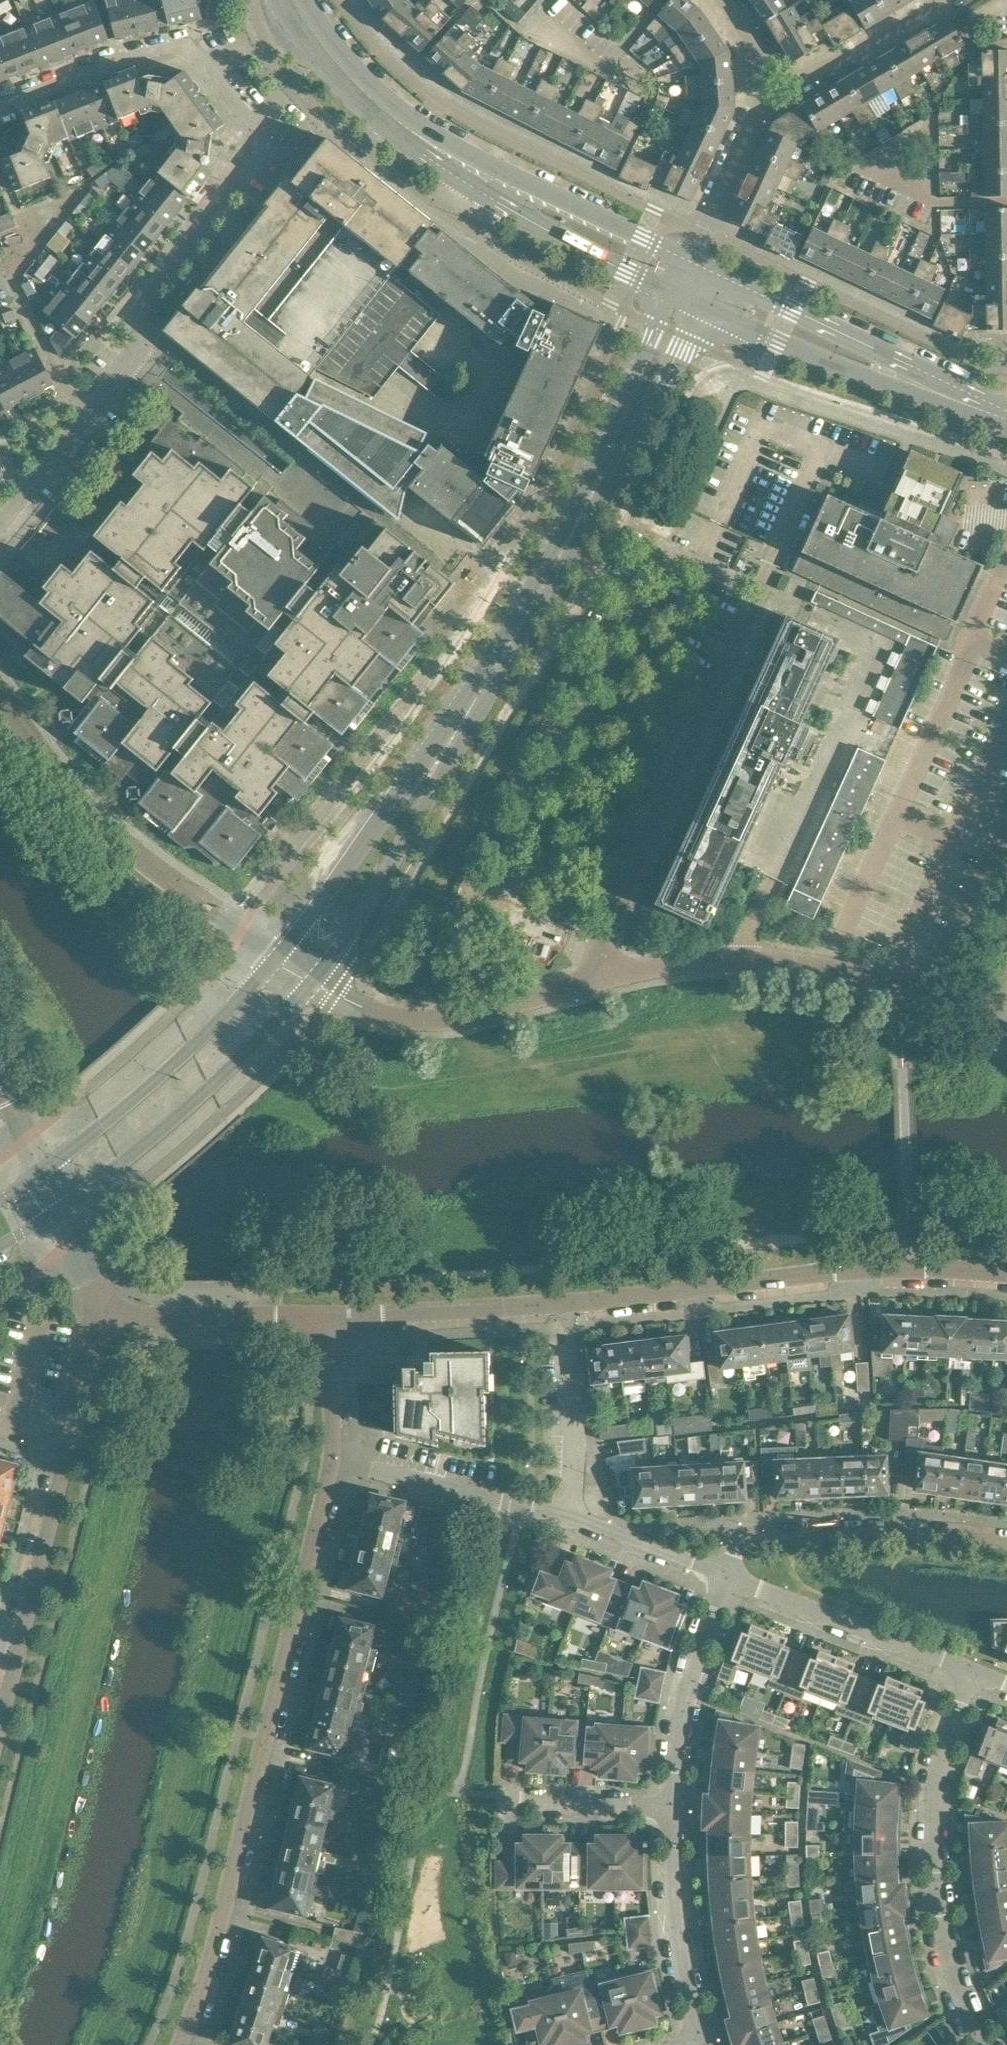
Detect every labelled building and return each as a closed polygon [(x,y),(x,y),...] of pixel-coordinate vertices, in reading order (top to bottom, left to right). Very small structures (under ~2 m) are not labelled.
[(126,0),(106,0),(116,39),(134,34),(126,0)] [(145,0),(126,0),(134,34),(152,29),(145,0)] [(163,0),(145,0),(152,29),(170,25),(163,0)] [(170,25),(186,21),(187,24),(202,20),(197,0),(163,0),(170,25)] [(381,18),(402,0),(369,0),(381,18)] [(408,0),(402,0),(381,18),(382,20),(394,31),(416,7),(415,6),(408,0)] [(431,1),(430,0),(420,0),(415,6),(416,7),(394,31),(401,37),(402,36),(408,41),(438,7),(431,1)] [(459,9),(466,1),(465,0),(455,0),(452,3),(459,9)] [(512,0),(505,0),(501,5),(518,21),(526,13),(512,0)] [(620,2),(611,12),(616,18),(632,0),(621,0),(620,2)] [(656,0),(640,0),(649,8),(656,0)] [(697,7),(688,0),(672,0),(647,30),(653,35),(666,21),(677,29),(678,31),(697,7)] [(785,8),(781,3),(779,0),(750,0),(758,12),(761,16),(765,21),(785,8)] [(877,0),(853,0),(849,2),(865,29),(887,16),(877,0)] [(905,0),(877,0),(887,16),(907,4),(905,0)] [(8,1),(0,6),(0,14),(1,16),(12,10),(8,1)] [(109,40),(94,2),(77,8),(92,47),(109,40)] [(478,12),(471,6),(464,14),(471,20),(478,12)] [(800,17),(793,6),(786,10),(785,8),(765,21),(773,34),(800,17)] [(420,52),(450,18),(438,7),(408,41),(420,52)] [(676,57),(714,30),(700,10),(697,7),(678,31),(684,39),(670,48),(676,57)] [(92,47),(77,8),(60,15),(75,53),(92,47)] [(783,48),(821,25),(824,23),(814,9),(801,18),(800,17),(773,34),(779,45),(780,44),(783,48)] [(861,33),(847,9),(824,23),(821,25),(830,40),(835,48),(861,33)] [(478,12),(471,20),(477,25),(484,17),(478,12)] [(75,53),(60,15),(43,22),(57,60),(75,53)] [(959,53),(965,49),(948,19),(927,31),(926,32),(949,69),(963,61),(959,53)] [(57,60),(43,22),(26,28),(40,66),(57,60)] [(439,68),(469,35),(456,24),(426,57),(439,68)] [(792,63),(830,40),(821,25),(783,48),(792,63)] [(40,66),(26,28),(9,35),(23,73),(40,66)] [(729,54),(728,50),(714,30),(676,57),(680,63),(694,54),(700,63),(700,64),(729,54)] [(926,32),(927,31),(926,30),(905,42),(921,69),(922,69),(921,68),(934,60),(942,74),(949,69),(926,32)] [(9,35),(0,38),(0,63),(6,80),(23,73),(9,35)] [(472,57),(481,46),(469,35),(439,68),(444,73),(442,74),(450,82),(472,57)] [(921,69),(905,42),(904,43),(904,44),(885,56),(908,95),(917,89),(909,76),(921,69)] [(968,52),(968,77),(1006,76),(1006,52),(968,52)] [(733,81),(732,69),(731,58),(729,54),(700,64),(700,74),(685,75),(686,85),(733,81)] [(908,95),(885,56),(864,68),(880,94),(894,85),(901,99),(908,95)] [(461,91),(483,67),(472,57),(450,82),(461,91)] [(486,104),(508,61),(500,57),(492,71),(483,66),(483,67),(461,91),(486,104)] [(508,115),(522,86),(509,79),(516,65),(508,61),(486,104),(508,115)] [(600,83),(592,79),(587,90),(603,97),(615,71),(608,67),(600,83)] [(212,113),(202,100),(192,86),(194,84),(184,71),(166,85),(160,84),(158,96),(149,95),(151,83),(150,82),(148,90),(143,90),(135,68),(119,74),(121,77),(106,83),(119,118),(151,105),(160,106),(181,136),(180,145),(158,173),(188,197),(199,183),(202,185),(211,173),(194,159),(195,155),(203,156),(206,140),(225,125),(214,112),(212,113)] [(880,94),(864,68),(843,80),(868,121),(877,116),(868,101),(880,94)] [(551,137),(565,108),(552,101),(563,78),(555,74),(550,82),(551,83),(529,126),(551,137)] [(968,77),(968,85),(984,85),(984,99),(983,99),(983,101),(1006,100),(1006,76),(968,77)] [(551,83),(550,82),(542,79),(536,93),(522,86),(508,115),(529,126),(551,83)] [(868,121),(843,80),(823,92),(838,118),(852,110),(861,126),(868,121)] [(735,106),(734,96),(733,81),(686,85),(687,93),(701,92),(703,103),(703,104),(734,110),(735,106)] [(119,118),(106,83),(89,90),(103,127),(120,120),(119,118)] [(103,127),(89,90),(72,96),(86,133),(103,127)] [(838,118),(823,92),(802,104),(827,146),(835,141),(826,126),(838,118)] [(86,133),(72,96),(55,103),(68,137),(69,140),(78,137),(78,136),(86,133)] [(595,103),(572,148),(594,159),(609,130),(611,124),(597,117),(607,100),(599,96),(595,103)] [(572,148),(595,103),(587,98),(579,115),(565,108),(551,137),(572,148)] [(983,101),(983,114),(968,114),(968,125),(1006,124),(1006,100),(983,101)] [(50,143),(68,137),(55,103),(39,109),(37,106),(22,112),(30,134),(23,153),(0,161),(6,177),(9,176),(15,192),(51,178),(44,159),(50,143)] [(723,135),(734,113),(734,110),(703,104),(698,113),(684,106),(680,115),(723,135)] [(827,146),(802,104),(773,121),(769,131),(797,145),(797,143),(796,142),(810,134),(820,150),(827,146)] [(713,157),(723,135),(680,115),(677,123),(691,129),(684,144),(713,157)] [(616,170),(638,126),(629,121),(621,136),(609,130),(594,159),(616,170)] [(968,125),(968,132),(983,132),(984,149),(1006,148),(1006,124),(968,125)] [(790,157),(797,145),(769,131),(758,153),(800,173),(805,164),(790,157)] [(142,139),(137,133),(127,140),(132,146),(142,139)] [(289,174),(164,331),(182,346),(276,421),(297,394),(311,376),(225,307),(312,199),(327,211),(399,269),(402,265),(416,248),(430,230),(434,224),(363,167),(347,155),(327,139),(295,178),(289,174)] [(140,157),(150,150),(145,144),(135,151),(140,157)] [(714,158),(713,157),(684,144),(678,156),(673,154),(670,162),(661,159),(658,165),(699,185),(701,180),(703,181),(714,158)] [(984,149),(984,162),(968,162),(968,171),(968,173),(1006,172),(1006,148),(984,149)] [(748,173),(747,174),(775,188),(775,187),(777,188),(790,194),(796,180),(797,181),(800,173),(758,153),(749,173),(748,173)] [(658,167),(657,167),(630,154),(619,178),(647,191),(651,183),(658,167)] [(112,161),(108,155),(97,162),(102,168),(112,161)] [(92,176),(102,168),(97,162),(87,169),(92,176)] [(699,185),(658,165),(657,167),(658,167),(651,183),(691,202),(699,185)] [(120,172),(116,166),(105,173),(110,179),(120,172)] [(968,173),(968,171),(939,171),(939,181),(985,180),(985,198),(1006,197),(1006,172),(968,173)] [(100,186),(110,179),(105,173),(95,180),(100,186)] [(188,197),(158,173),(146,187),(177,211),(188,197)] [(769,200),(775,188),(747,174),(737,196),(739,197),(779,216),(783,206),(769,200)] [(177,211),(146,187),(135,201),(166,226),(177,211)] [(87,208),(95,198),(89,194),(81,204),(87,208)] [(779,216),(739,197),(728,219),(768,238),(764,246),(793,260),(804,236),(775,223),(779,216)] [(166,226),(135,201),(124,215),(154,240),(166,226)] [(79,218),(87,208),(81,204),(73,214),(79,218)] [(969,210),(969,218),(985,218),(985,235),(1006,235),(1006,209),(969,210)] [(154,240),(124,215),(113,228),(144,253),(154,240)] [(16,227),(13,217),(1,222),(4,231),(16,227)] [(822,267),(843,222),(834,218),(826,235),(813,228),(799,256),(822,267)] [(64,236),(72,226),(66,222),(59,232),(64,236)] [(844,277),(857,249),(843,242),(851,225),(843,222),(822,267),(844,277)] [(144,253),(113,228),(101,243),(132,267),(144,253)] [(416,248),(402,265),(410,271),(479,327),(474,333),(495,350),(533,303),(502,278),(442,230),(438,236),(430,230),(416,248)] [(56,246),(64,236),(59,232),(51,241),(56,246)] [(985,235),(985,248),(969,248),(970,259),(1006,259),(1006,235),(985,235)] [(865,287),(886,244),(877,240),(869,255),(857,249),(844,277),(865,287)] [(132,267),(101,243),(90,257),(121,281),(132,267)] [(887,297),(900,269),(886,263),(893,248),(886,244),(865,287),(887,297)] [(49,269),(57,259),(51,255),(43,265),(49,269)] [(121,281),(90,257),(79,270),(110,295),(121,281)] [(909,308),(930,262),(921,258),(913,275),(900,269),(887,297),(909,308)] [(970,259),(970,266),(985,266),(986,281),(987,281),(987,283),(1006,283),(1006,259),(970,259)] [(944,290),(930,283),(938,266),(930,262),(909,308),(931,318),(944,290)] [(41,279),(49,269),(43,265),(35,275),(41,279)] [(110,295),(79,270),(66,285),(98,310),(110,295)] [(35,292),(30,281),(22,286),(28,297),(35,292)] [(987,283),(987,295),(972,296),(972,307),(993,307),(1006,307),(1006,283),(987,283)] [(98,310),(66,285),(56,298),(87,324),(98,310)] [(486,456),(478,474),(511,501),(519,491),(524,493),(530,480),(528,480),(530,477),(533,478),(547,448),(600,330),(599,330),(597,323),(597,322),(555,303),(553,308),(539,296),(533,303),(495,350),(523,373),(486,456)] [(76,338),(87,324),(56,298),(44,313),(62,327),(51,340),(59,356),(74,337),(76,338)] [(993,319),(993,307),(972,307),(972,312),(970,315),(944,302),(933,325),(966,341),(976,320),(993,319)] [(993,307),(993,319),(993,332),(1006,331),(1006,307),(993,307)] [(18,318),(15,309),(3,314),(6,322),(18,318)] [(54,384),(35,348),(19,357),(38,392),(54,384)] [(38,392),(19,357),(3,365),(22,401),(38,392)] [(3,365),(0,367),(0,398),(6,409),(22,401),(3,365)] [(297,394),(276,421),(406,523),(409,487),(423,470),(414,463),(429,445),(433,435),(316,378),(306,398),(297,394)] [(396,667),(402,671),(422,646),(417,642),(424,634),(425,633),(419,628),(455,583),(431,564),(426,570),(422,566),(427,560),(414,550),(409,557),(405,553),(410,547),(386,528),(375,519),(374,521),(316,592),(307,584),(338,544),(337,543),(281,498),(280,498),(279,500),(276,504),(267,497),(265,495),(251,512),(242,504),(255,487),(254,486),(244,478),(247,475),(249,473),(202,436),(201,437),(197,442),(176,425),(175,424),(169,419),(145,449),(151,454),(106,510),(107,511),(112,514),(94,536),(122,558),(114,568),(82,543),(80,541),(51,578),(44,586),(43,588),(49,592),(41,602),(32,595),(29,593),(15,581),(13,579),(2,570),(0,572),(0,616),(13,626),(18,621),(52,648),(48,653),(35,643),(34,645),(25,656),(27,657),(83,703),(87,698),(96,706),(75,732),(79,736),(75,741),(100,761),(104,756),(109,760),(104,765),(121,779),(122,780),(140,758),(161,775),(139,803),(141,804),(148,811),(145,815),(169,835),(168,835),(187,850),(187,849),(196,847),(219,866),(224,861),(235,870),(264,835),(265,833),(268,829),(270,831),(273,831),(277,825),(277,821),(275,819),(273,818),(291,796),(293,797),(299,801),(313,783),(312,783),(331,759),(330,758),(327,755),(333,747),(334,745),(305,722),(314,712),(343,735),(344,733),(350,725),(355,729),(375,704),(370,700),(396,667)] [(423,470),(409,487),(477,542),(478,543),(487,543),(517,506),(511,501),(478,474),(443,446),(438,452),(429,445),(414,463),(423,470)] [(947,549),(955,533),(950,519),(942,515),(962,473),(911,450),(883,512),(886,514),(884,520),(827,495),(801,552),(806,554),(805,557),(800,555),(792,571),(819,583),(948,642),(955,626),(950,624),(951,621),(957,623),(983,566),(947,549)] [(677,857),(655,905),(707,929),(729,880),(737,863),(751,832),(773,784),(795,735),(816,687),(838,639),(786,615),(764,663),(742,711),(720,760),(698,808),(677,857)] [(924,680),(939,647),(911,634),(906,645),(896,667),(924,680)] [(73,719),(72,712),(69,709),(62,710),(60,713),(60,715),(61,720),(64,722),(69,722),(71,722),(73,719)] [(858,749),(852,763),(880,775),(883,767),(886,761),(858,749)] [(852,763),(846,776),(873,789),(880,775),(852,763)] [(846,776),(804,866),(832,879),(873,789),(846,776)] [(140,796),(139,788),(136,786),(130,786),(127,789),(128,797),(131,800),(138,799),(140,796)] [(794,890),(821,902),(832,879),(804,866),(795,887),(794,890)] [(820,906),(821,902),(794,890),(786,907),(813,920),(820,906)] [(853,1350),(848,1315),(846,1315),(844,1313),(839,1314),(838,1316),(826,1318),(832,1366),(834,1380),(844,1379),(841,1359),(840,1352),(853,1350)] [(906,1353),(908,1314),(898,1313),(896,1315),(885,1315),(883,1350),(871,1349),(873,1375),(891,1375),(892,1353),(906,1353)] [(949,1356),(952,1314),(942,1313),(940,1315),(937,1315),(937,1318),(929,1317),(927,1358),(927,1363),(946,1364),(946,1356),(949,1356)] [(927,1358),(929,1317),(919,1317),(916,1314),(908,1314),(906,1353),(917,1354),(917,1357),(927,1358)] [(971,1360),(973,1319),(965,1319),(965,1317),(962,1317),(960,1314),(952,1314),(949,1356),(948,1367),(962,1367),(960,1402),(968,1402),(969,1399),(970,1360),(971,1360)] [(808,1320),(804,1321),(808,1356),(819,1355),(821,1367),(832,1366),(826,1318),(816,1319),(813,1317),(809,1318),(808,1320)] [(994,1358),(996,1318),(985,1318),(984,1320),(973,1319),(971,1360),(980,1360),(980,1357),(994,1358)] [(1006,1321),(1004,1319),(996,1318),(994,1358),(1006,1359),(1005,1362),(1006,1362),(1006,1321)] [(808,1356),(804,1321),(802,1321),(799,1319),(795,1320),(793,1322),(782,1324),(787,1359),(788,1371),(810,1368),(808,1356)] [(787,1359),(782,1324),(773,1325),(770,1323),(765,1323),(764,1326),(760,1326),(765,1362),(787,1359)] [(765,1362),(760,1326),(758,1327),(755,1325),(751,1325),(750,1328),(738,1329),(743,1365),(745,1379),(755,1377),(754,1374),(766,1372),(765,1362)] [(743,1365),(738,1329),(716,1332),(718,1347),(705,1348),(710,1383),(723,1381),(722,1368),(743,1365)] [(665,1339),(663,1339),(666,1360),(667,1374),(668,1382),(669,1382),(705,1378),(706,1378),(707,1378),(705,1360),(703,1361),(689,1362),(688,1350),(692,1350),(690,1335),(687,1336),(676,1337),(673,1334),(668,1335),(665,1339)] [(667,1374),(663,1339),(661,1339),(658,1336),(652,1337),(649,1341),(640,1342),(643,1360),(645,1382),(656,1381),(655,1375),(667,1374)] [(645,1382),(643,1360),(640,1342),(631,1343),(628,1340),(622,1341),(620,1344),(618,1345),(620,1360),(622,1379),(624,1394),(646,1392),(645,1382)] [(622,1379),(620,1360),(618,1345),(616,1345),(613,1342),(607,1343),(605,1346),(589,1348),(594,1386),(607,1384),(607,1381),(622,1379)] [(484,1443),(483,1394),(483,1391),(488,1391),(487,1352),(431,1353),(431,1361),(424,1361),(424,1362),(414,1362),(414,1367),(403,1367),(403,1384),(395,1384),(396,1433),(435,1442),(435,1438),(436,1438),(436,1431),(484,1443)] [(869,1389),(868,1361),(855,1361),(857,1390),(858,1389),(859,1408),(870,1408),(869,1389)] [(787,1373),(780,1374),(782,1386),(782,1387),(789,1386),(787,1373)] [(932,1397),(933,1384),(925,1384),(924,1389),(924,1397),(932,1397)] [(924,1397),(924,1389),(914,1388),(913,1401),(923,1402),(924,1397)] [(991,1400),(989,1400),(969,1399),(968,1402),(968,1408),(988,1409),(991,1410),(991,1400)] [(837,1412),(836,1400),(815,1403),(815,1410),(816,1415),(837,1412)] [(815,1403),(814,1401),(792,1404),(794,1413),(815,1410),(815,1403)] [(772,1416),(771,1405),(748,1408),(749,1419),(772,1416)] [(904,1439),(906,1408),(890,1408),(889,1439),(904,1439)] [(918,1438),(919,1408),(906,1408),(904,1439),(906,1438),(918,1438)] [(946,1420),(946,1409),(926,1409),(926,1420),(946,1420)] [(949,1409),(948,1417),(960,1419),(961,1411),(949,1409)] [(861,1412),(854,1413),(854,1422),(862,1422),(861,1412)] [(974,1447),(976,1431),(978,1413),(970,1412),(965,1445),(974,1447)] [(710,1414),(696,1415),(698,1431),(712,1429),(711,1428),(710,1414)] [(651,1429),(652,1429),(651,1421),(628,1424),(629,1436),(652,1433),(651,1429)] [(674,1423),(656,1424),(657,1435),(669,1434),(675,1433),(674,1423)] [(629,1436),(628,1424),(599,1427),(601,1439),(629,1436)] [(775,1455),(774,1425),(759,1427),(760,1455),(775,1455)] [(805,1445),(805,1429),(796,1430),(796,1446),(805,1445)] [(827,1445),(827,1429),(818,1429),(818,1445),(827,1445)] [(720,1449),(719,1433),(710,1434),(711,1449),(720,1449)] [(669,1442),(669,1434),(653,1436),(653,1443),(669,1442)] [(698,1450),(697,1434),(688,1436),(688,1451),(698,1450)] [(646,1450),(645,1436),(617,1440),(621,1453),(646,1450)] [(906,1438),(904,1471),(918,1472),(916,1487),(925,1489),(926,1492),(934,1493),(936,1491),(937,1491),(943,1453),(942,1453),(943,1447),(926,1445),(923,1438),(918,1438),(906,1438)] [(959,1494),(965,1457),(943,1453),(937,1491),(947,1492),(948,1495),(956,1497),(958,1494),(959,1494)] [(888,1491),(886,1454),(864,1455),(866,1492),(867,1492),(870,1495),(877,1495),(879,1492),(888,1491)] [(844,1493),(842,1455),(820,1456),(822,1494),(831,1494),(833,1497),(841,1496),(842,1493),(844,1493)] [(866,1492),(864,1455),(842,1455),(844,1493),(845,1493),(848,1496),(855,1496),(857,1493),(866,1492)] [(822,1494),(820,1456),(798,1457),(800,1495),(809,1495),(811,1498),(819,1497),(820,1494),(822,1494)] [(800,1495),(798,1457),(776,1458),(777,1496),(787,1496),(789,1499),(797,1498),(798,1495),(800,1495)] [(981,1498),(987,1460),(965,1457),(959,1494),(969,1496),(971,1499),(978,1500),(980,1497),(981,1498)] [(17,1464),(0,1460),(0,1493),(9,1495),(9,1494),(13,1492),(15,1482),(13,1479),(17,1464)] [(745,1497),(744,1482),(757,1481),(756,1461),(743,1462),(743,1460),(720,1461),(723,1499),(726,1499),(728,1501),(735,1501),(736,1498),(745,1497)] [(1006,1476),(1006,1463),(987,1460),(981,1498),(983,1498),(985,1501),(992,1502),(994,1499),(1003,1501),(1006,1476)] [(723,1499),(720,1461),(699,1463),(701,1500),(703,1500),(705,1503),(713,1502),(715,1499),(723,1499)] [(701,1500),(699,1463),(677,1464),(679,1501),(681,1501),(683,1504),(691,1504),(693,1501),(701,1500)] [(679,1501),(677,1464),(655,1465),(658,1503),(659,1502),(661,1505),(669,1505),(670,1502),(679,1501)] [(633,1471),(619,1472),(620,1488),(634,1487),(635,1504),(637,1504),(639,1507),(647,1506),(649,1503),(658,1503),(655,1465),(633,1467),(633,1471)] [(9,1495),(0,1493),(0,1516),(4,1517),(5,1515),(7,1514),(9,1507),(7,1505),(9,1495)] [(370,1498),(368,1497),(364,1511),(367,1511),(364,1524),(399,1532),(399,1531),(417,1536),(415,1544),(459,1555),(468,1518),(371,1494),(370,1498)] [(397,1541),(399,1532),(364,1524),(360,1526),(359,1532),(361,1536),(359,1545),(399,1554),(402,1542),(397,1541)] [(397,1563),(399,1554),(359,1545),(356,1553),(353,1555),(352,1561),(354,1564),(353,1566),(389,1575),(392,1562),(397,1563)] [(575,1610),(593,1564),(583,1560),(584,1559),(582,1558),(581,1559),(573,1556),(570,1564),(556,1559),(549,1576),(542,1573),(533,1597),(535,1598),(535,1597),(544,1601),(562,1607),(562,1605),(575,1610)] [(608,1625),(624,1585),(610,1580),(614,1571),(605,1568),(606,1567),(604,1566),(603,1568),(593,1564),(575,1610),(588,1615),(588,1617),(605,1624),(608,1625)] [(386,1584),(389,1575),(353,1566),(353,1567),(350,1569),(348,1575),(350,1578),(347,1591),(361,1595),(362,1591),(388,1597),(391,1585),(386,1584)] [(643,1636),(660,1589),(650,1585),(651,1584),(649,1584),(648,1585),(640,1582),(637,1590),(624,1585),(608,1625),(611,1626),(629,1633),(630,1631),(643,1636)] [(467,1585),(456,1583),(453,1597),(463,1600),(467,1585)] [(673,1625),(681,1606),(678,1605),(681,1597),(672,1594),(673,1593),(671,1592),(670,1593),(660,1589),(643,1636),(656,1641),(655,1643),(667,1647),(667,1648),(669,1649),(677,1627),(673,1625)] [(412,1606),(409,1618),(409,1619),(439,1626),(442,1613),(412,1606)] [(336,1639),(336,1640),(370,1649),(371,1646),(373,1637),(378,1638),(381,1627),(355,1622),(356,1618),(342,1614),(339,1628),(336,1629),(334,1636),(336,1639)] [(1001,1621),(998,1621),(993,1622),(995,1644),(1002,1647),(1001,1648),(1006,1650),(1006,1621),(1001,1621)] [(753,1671),(769,1631),(751,1624),(748,1633),(742,1631),(739,1638),(733,1636),(717,1677),(730,1682),(737,1665),(753,1671)] [(784,1693),(800,1652),(784,1645),(787,1638),(769,1631),(753,1671),(770,1678),(767,1686),(784,1693)] [(373,1670),(377,1651),(378,1648),(371,1646),(370,1649),(336,1640),(334,1650),(330,1651),(329,1657),(331,1661),(331,1662),(372,1672),(373,1670)] [(821,1697),(837,1657),(819,1650),(816,1658),(800,1652),(784,1693),(802,1699),(805,1691),(821,1697)] [(852,1718),(868,1677),(852,1671),(855,1664),(837,1657),(821,1697),(838,1704),(835,1712),(852,1718)] [(593,1669),(595,1661),(582,1658),(581,1667),(593,1669)] [(423,1661),(418,1682),(417,1684),(420,1684),(427,1686),(433,1664),(423,1661)] [(605,1672),(607,1663),(595,1661),(593,1669),(605,1672)] [(373,1683),(376,1673),(376,1671),(373,1670),(372,1672),(331,1662),(331,1663),(328,1665),(326,1670),(328,1674),(326,1683),(365,1693),(368,1682),(373,1683)] [(662,1684),(664,1674),(664,1673),(642,1668),(640,1679),(662,1684)] [(590,1684),(592,1675),(579,1673),(578,1681),(590,1684)] [(602,1687),(604,1678),(592,1675),(590,1684),(602,1687)] [(889,1723),(905,1683),(887,1676),(884,1684),(868,1677),(852,1718),(870,1725),(873,1717),(889,1723)] [(415,1704),(420,1684),(417,1684),(418,1682),(412,1680),(407,1702),(415,1704)] [(363,1702),(365,1693),(326,1683),(324,1693),(321,1694),(320,1700),(322,1703),(321,1705),(353,1713),(356,1700),(363,1702)] [(913,1751),(928,1710),(922,1708),(925,1701),(919,1699),(923,1689),(905,1683),(889,1723),(906,1729),(900,1746),(913,1751)] [(658,1701),(661,1690),(639,1685),(636,1696),(658,1701)] [(376,1694),(374,1703),(389,1706),(391,1697),(376,1694)] [(318,1708),(317,1714),(319,1717),(317,1727),(365,1739),(370,1717),(353,1713),(321,1705),(321,1706),(318,1708)] [(757,1741),(759,1727),(756,1727),(729,1723),(730,1718),(731,1718),(731,1717),(714,1710),(714,1711),(717,1713),(714,1733),(718,1733),(717,1744),(754,1750),(756,1741),(757,1741)] [(772,1724),(776,1715),(763,1710),(760,1717),(759,1719),(772,1724)] [(546,1770),(551,1721),(537,1720),(537,1718),(518,1716),(508,1715),(508,1714),(506,1714),(504,1740),(512,1741),(510,1759),(525,1760),(524,1769),(533,1769),(533,1771),(535,1771),(535,1769),(546,1770)] [(786,1727),(789,1720),(776,1715),(772,1724),(786,1729),(786,1727)] [(846,1733),(850,1721),(833,1715),(829,1727),(846,1733)] [(1006,1747),(1006,1722),(998,1718),(994,1727),(989,1725),(986,1732),(980,1730),(964,1771),(977,1776),(984,1759),(1000,1765),(1006,1747)] [(583,1765),(587,1722),(583,1721),(583,1722),(565,1720),(564,1722),(551,1721),(546,1770),(557,1771),(557,1773),(559,1773),(559,1772),(568,1772),(569,1764),(583,1765)] [(618,1777),(622,1727),(608,1726),(608,1724),(590,1722),(587,1722),(583,1765),(597,1766),(596,1775),(605,1776),(605,1777),(607,1777),(607,1776),(618,1777)] [(643,1770),(645,1750),(649,1750),(651,1727),(649,1727),(636,1726),(636,1728),(622,1727),(618,1777),(629,1778),(628,1779),(631,1779),(631,1778),(640,1779),(640,1770),(643,1770)] [(314,1738),(311,1750),(323,1753),(324,1750),(360,1759),(365,1739),(317,1727),(317,1728),(313,1729),(312,1736),(314,1738)] [(840,1750),(844,1741),(831,1735),(827,1744),(840,1750)] [(854,1753),(857,1746),(844,1741),(840,1750),(854,1755),(854,1753)] [(804,1757),(805,1744),(793,1743),(791,1755),(804,1757)] [(752,1771),(754,1750),(717,1744),(715,1755),(711,1755),(710,1766),(752,1771)] [(802,1769),(804,1757),(791,1755),(790,1768),(802,1769)] [(896,1797),(897,1785),(879,1783),(880,1772),(848,1760),(846,1779),(859,1781),(857,1807),(899,1809),(900,1797),(896,1797)] [(371,1763),(368,1775),(396,1782),(399,1770),(371,1763)] [(750,1792),(752,1771),(710,1766),(709,1777),(713,1778),(712,1789),(750,1792)] [(296,1788),(294,1794),(297,1797),(296,1799),(331,1808),(332,1806),(336,1807),(343,1809),(346,1798),(339,1796),(341,1788),(315,1781),(316,1777),(302,1774),(299,1787),(296,1788)] [(367,1779),(364,1791),(392,1798),(395,1785),(367,1779)] [(799,1795),(800,1782),(788,1782),(787,1794),(799,1795)] [(749,1813),(750,1800),(749,1800),(750,1792),(712,1789),(711,1796),(705,1795),(705,1799),(701,1799),(700,1811),(749,1813)] [(820,1804),(821,1792),(808,1791),(807,1803),(820,1804)] [(799,1808),(799,1795),(787,1794),(786,1807),(799,1808)] [(329,1817),(334,1818),(336,1807),(332,1806),(331,1808),(296,1799),(294,1808),(290,1810),(289,1816),(291,1819),(291,1821),(326,1829),(329,1817)] [(819,1817),(820,1804),(807,1803),(807,1816),(819,1817)] [(898,1832),(899,1809),(857,1807),(856,1831),(898,1832)] [(749,1825),(749,1813),(700,1811),(700,1822),(704,1823),(704,1827),(710,1827),(710,1834),(748,1834),(748,1825),(749,1825)] [(980,1824),(980,1819),(981,1818),(962,1815),(962,1816),(966,1817),(968,1848),(1006,1845),(1006,1823),(980,1824)] [(323,1839),(326,1829),(291,1821),(291,1822),(287,1823),(285,1830),(288,1833),(286,1842),(325,1852),(328,1840),(323,1839)] [(798,1834),(798,1822),(785,1821),(785,1834),(798,1834)] [(360,1829),(358,1836),(375,1840),(377,1833),(360,1829)] [(899,1855),(898,1832),(856,1831),(856,1856),(899,1855)] [(748,1855),(748,1834),(710,1834),(710,1845),(706,1845),(706,1856),(748,1855)] [(798,1847),(798,1834),(785,1834),(785,1847),(798,1847)] [(543,1886),(543,1836),(532,1836),(532,1835),(530,1835),(530,1836),(521,1836),(521,1845),(506,1845),(506,1863),(498,1863),(498,1889),(500,1889),(500,1888),(510,1888),(529,1888),(529,1886),(543,1886)] [(579,1888),(579,1845),(565,1845),(565,1836),(556,1836),(556,1835),(554,1835),(554,1836),(543,1836),(543,1886),(557,1886),(557,1888),(576,1888),(579,1888)] [(615,1886),(615,1836),(604,1836),(604,1835),(602,1835),(602,1836),(593,1836),(593,1845),(579,1845),(579,1888),(582,1889),(582,1888),(601,1888),(601,1886),(615,1886)] [(640,1866),(640,1845),(637,1845),(637,1837),(628,1837),(628,1835),(626,1835),(626,1837),(615,1836),(615,1886),(629,1886),(629,1888),(642,1889),(644,1889),(644,1866),(640,1866)] [(337,1855),(325,1852),(286,1842),(283,1851),(280,1853),(278,1859),(281,1862),(280,1864),(315,1872),(315,1871),(320,1872),(323,1873),(326,1861),(335,1863),(337,1855)] [(337,1855),(352,1858),(354,1849),(339,1845),(337,1855)] [(819,1857),(819,1845),(806,1845),(806,1858),(819,1857)] [(968,1848),(970,1870),(1006,1867),(1006,1845),(968,1848)] [(749,1876),(748,1855),(706,1856),(706,1868),(710,1868),(711,1879),(749,1876)] [(900,1878),(899,1855),(856,1856),(858,1881),(900,1878)] [(819,1870),(819,1857),(806,1858),(807,1870),(819,1870)] [(799,1873),(798,1861),(785,1861),(786,1874),(799,1873)] [(317,1883),(320,1872),(315,1871),(315,1872),(280,1864),(280,1865),(276,1867),(275,1873),(277,1876),(275,1885),(315,1895),(315,1894),(328,1897),(331,1886),(317,1883)] [(970,1870),(973,1893),(1006,1888),(1006,1867),(970,1870)] [(800,1886),(799,1873),(786,1874),(787,1887),(800,1886)] [(751,1898),(749,1876),(711,1879),(712,1890),(708,1890),(708,1901),(751,1898)] [(908,1900),(907,1888),(903,1889),(903,1884),(901,1885),(900,1878),(858,1881),(859,1891),(858,1891),(859,1906),(908,1900)] [(374,1909),(379,1888),(365,1884),(359,1906),(360,1906),(369,1909),(370,1908),(374,1909)] [(310,1916),(315,1895),(275,1885),(275,1887),(271,1889),(270,1894),(272,1897),(269,1910),(283,1914),(284,1910),(310,1916)] [(973,1893),(976,1915),(1006,1910),(1006,1888),(973,1893)] [(753,1919),(751,1898),(708,1901),(710,1913),(714,1912),(715,1924),(753,1919)] [(823,1911),(822,1898),(809,1900),(811,1912),(823,1911)] [(802,1912),(801,1900),(788,1902),(790,1914),(802,1912)] [(906,1916),(906,1912),(910,1911),(908,1900),(859,1906),(861,1920),(862,1920),(864,1930),(906,1923),(905,1916),(906,1916)] [(361,1945),(369,1909),(360,1906),(354,1930),(336,1926),(333,1938),(361,1945)] [(976,1915),(980,1937),(1006,1932),(1006,1910),(976,1915)] [(825,1924),(823,1911),(811,1912),(812,1925),(825,1924)] [(804,1925),(802,1912),(790,1914),(792,1927),(804,1925)] [(650,1927),(648,1917),(648,1916),(626,1919),(627,1930),(650,1927)] [(756,1940),(753,1919),(715,1924),(716,1935),(712,1935),(714,1947),(756,1940)] [(910,1945),(906,1923),(864,1930),(868,1955),(910,1945)] [(593,1934),(591,1925),(579,1927),(580,1936),(593,1934)] [(580,1936),(579,1927),(566,1929),(568,1937),(580,1936)] [(980,1937),(987,1968),(983,1970),(984,1971),(1000,1963),(1000,1962),(999,1962),(998,1957),(1006,1955),(1006,1932),(980,1937)] [(652,1945),(650,1933),(628,1936),(629,1948),(652,1945)] [(256,1948),(252,1958),(302,1974),(309,1953),(303,1951),(276,1942),(277,1940),(263,1935),(259,1948),(256,1948)] [(808,1951),(806,1939),(794,1941),(796,1954),(808,1951)] [(595,1949),(593,1940),(581,1942),(582,1951),(595,1949)] [(759,1961),(756,1940),(714,1947),(716,1958),(720,1957),(722,1968),(759,1961)] [(582,1951),(581,1942),(568,1943),(570,1952),(582,1951)] [(915,1968),(910,1945),(868,1955),(874,1979),(915,1968)] [(832,1963),(829,1950),(817,1953),(820,1965),(832,1963)] [(514,1951),(504,1953),(507,1967),(517,1964),(514,1951)] [(811,1964),(808,1951),(796,1954),(798,1966),(811,1964)] [(296,1995),(302,1974),(252,1958),(249,1968),(252,1971),(249,1980),(290,1993),(296,1995)] [(764,1982),(759,1961),(722,1968),(724,1979),(720,1980),(722,1991),(764,1982)] [(835,1975),(832,1963),(820,1965),(823,1978),(835,1975)] [(350,1974),(328,1967),(325,1977),(346,1985),(350,1974)] [(922,1989),(915,1968),(874,1979),(881,2002),(922,1989)] [(660,2012),(655,1993),(659,1991),(654,1969),(651,1969),(652,1970),(639,1973),(640,1975),(626,1979),(638,2027),(648,2024),(649,2026),(651,2025),(650,2024),(659,2022),(657,2013),(660,2012)] [(817,1989),(814,1977),(802,1980),(805,1993),(817,1989)] [(638,2027),(626,1979),(612,1982),(612,1980),(594,1984),(590,1985),(601,2027),(615,2024),(617,2032),(625,2030),(626,2031),(628,2031),(627,2029),(638,2027)] [(283,2014),(290,1993),(249,1980),(249,1982),(245,1981),(242,1992),(245,1993),(242,2002),(283,2014)] [(769,2002),(764,1982),(722,1991),(725,2002),(729,2001),(732,2012),(769,2002)] [(330,1984),(328,1992),(337,1995),(337,1994),(339,1995),(342,1988),(330,1984)] [(601,2027),(590,1985),(587,1986),(569,1990),(570,1992),(556,1996),(568,2044),(578,2042),(579,2043),(581,2042),(580,2041),(589,2039),(587,2030),(601,2027)] [(820,2002),(817,1989),(805,1993),(808,2005),(820,2002)] [(926,2013),(922,2002),(926,2001),(922,1989),(881,2002),(872,2006),(880,2030),(869,2034),(873,2044),(885,2044),(911,2027),(908,2020),(926,2013)] [(556,1996),(542,1999),(542,1997),(524,2002),(524,2001),(514,2004),(514,2003),(512,2004),(518,2029),(526,2027),(530,2044),(545,2041),(546,2044),(565,2044),(568,2044),(556,1996)] [(280,2024),(283,2014),(242,2002),(239,2011),(236,2012),(233,2022),(270,2034),(274,2022),(280,2024)] [(775,2022),(772,2010),(771,2011),(769,2002),(732,2012),(733,2018),(728,2020),(729,2024),(725,2025),(728,2036),(775,2022)] [(846,2014),(842,2002),(830,2005),(834,2017),(846,2014)] [(1005,2002),(994,2010),(1006,2029),(1006,2005),(1005,2002)] [(850,2026),(846,2014),(834,2017),(838,2029),(850,2026)] [(828,2027),(824,2015),(812,2019),(816,2031),(828,2027)] [(270,2034),(233,2022),(229,2032),(232,2035),(229,2044),(273,2044),(268,2043),(270,2034)] [(778,2035),(779,2034),(775,2022),(728,2036),(730,2044),(774,2044),(781,2043),(778,2035)] [(327,2044),(332,2029),(317,2024),(312,2040),(327,2044)] [(832,2039),(828,2027),(816,2031),(820,2043),(832,2039)]
